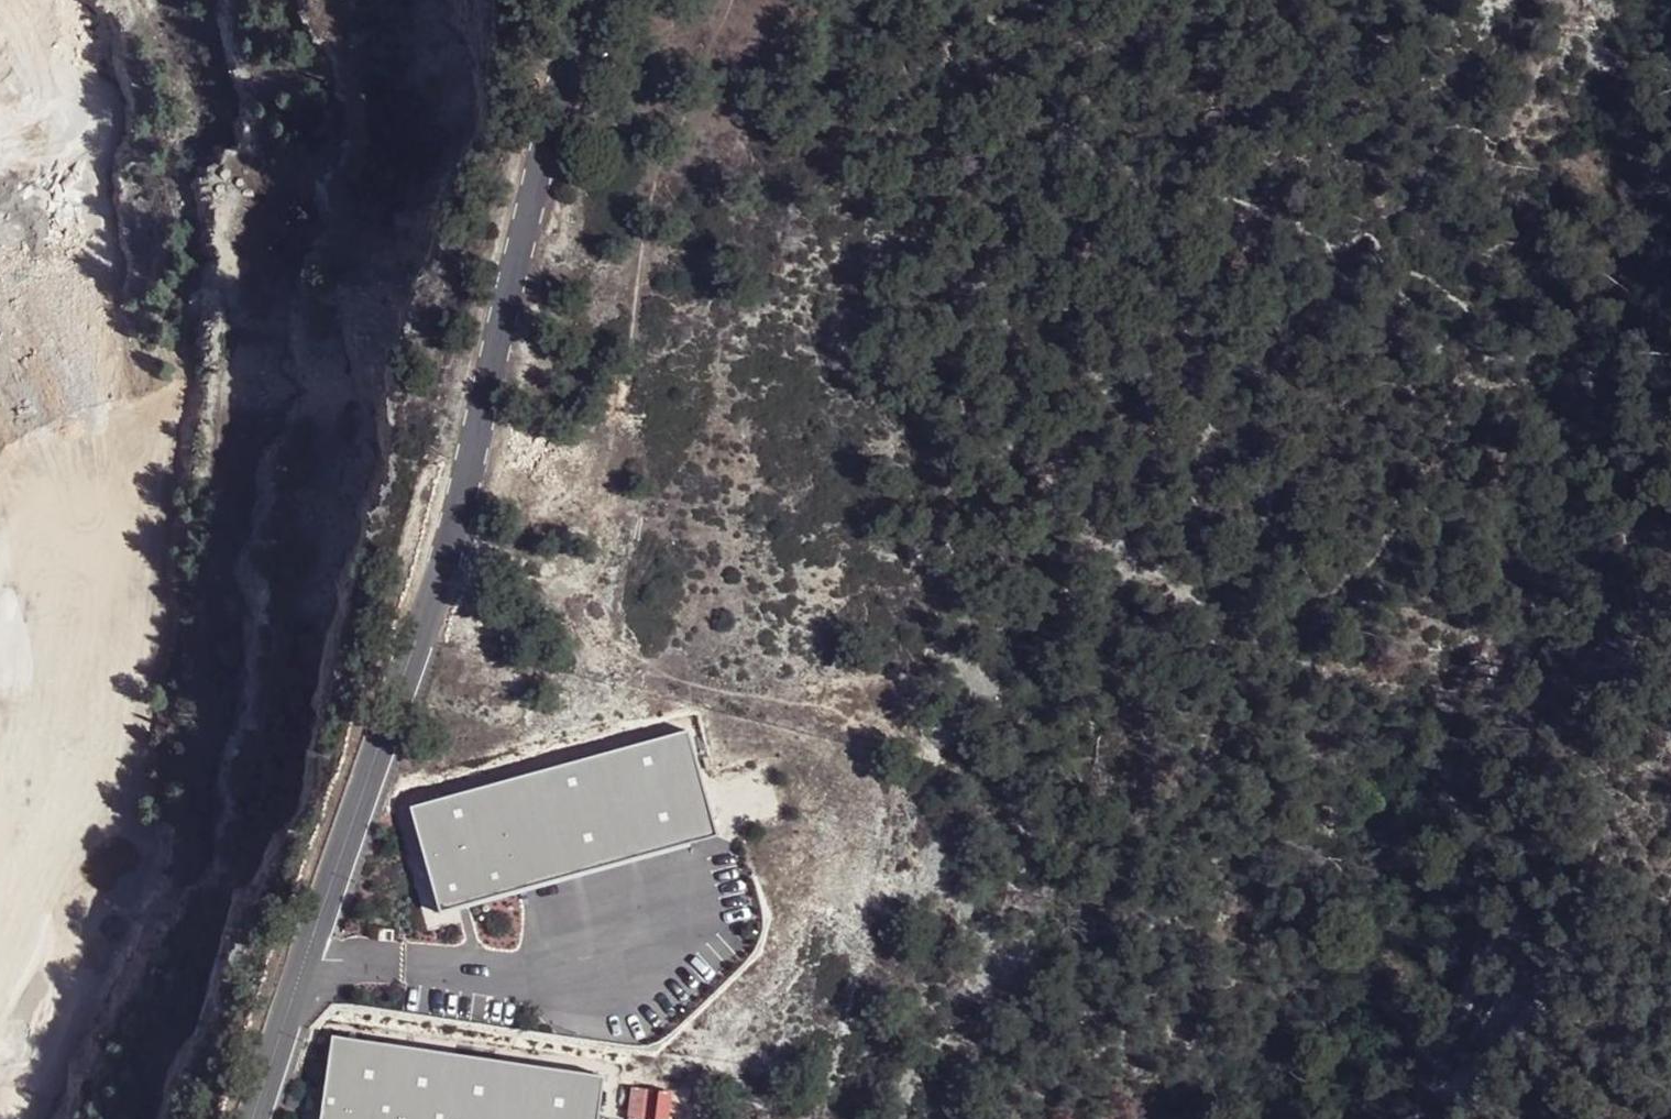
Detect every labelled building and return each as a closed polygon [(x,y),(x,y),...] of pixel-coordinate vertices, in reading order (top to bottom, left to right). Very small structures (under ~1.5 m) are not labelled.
[(687,727),(409,799),(436,906),(715,835),(687,727)] [(331,1028),(317,1118),(608,1118),(615,1072),(331,1028)]
